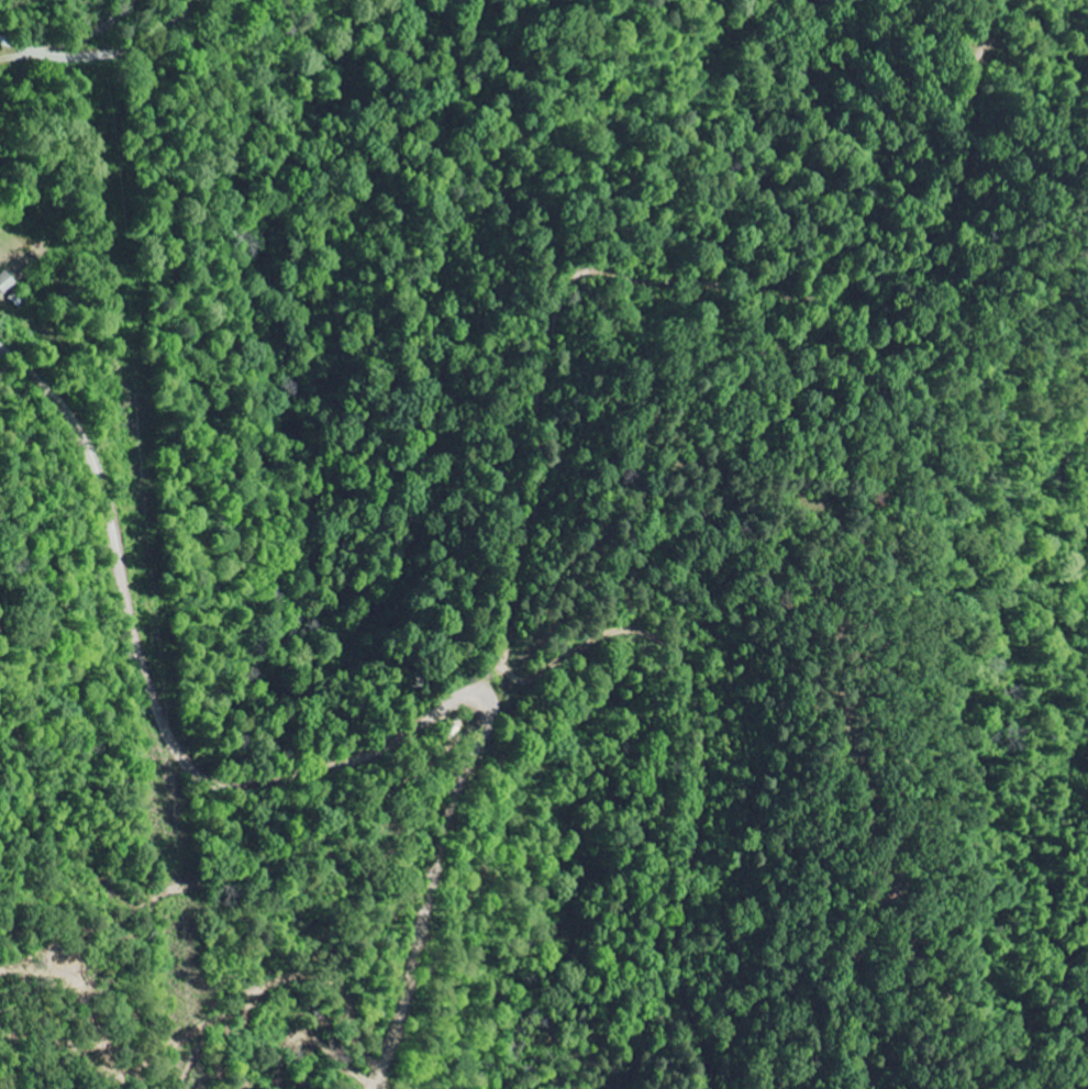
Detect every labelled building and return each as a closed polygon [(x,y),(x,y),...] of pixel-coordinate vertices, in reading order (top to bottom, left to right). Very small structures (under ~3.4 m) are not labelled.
[(16,284),(4,272),(0,275),(0,291),(4,296),(16,284)]
